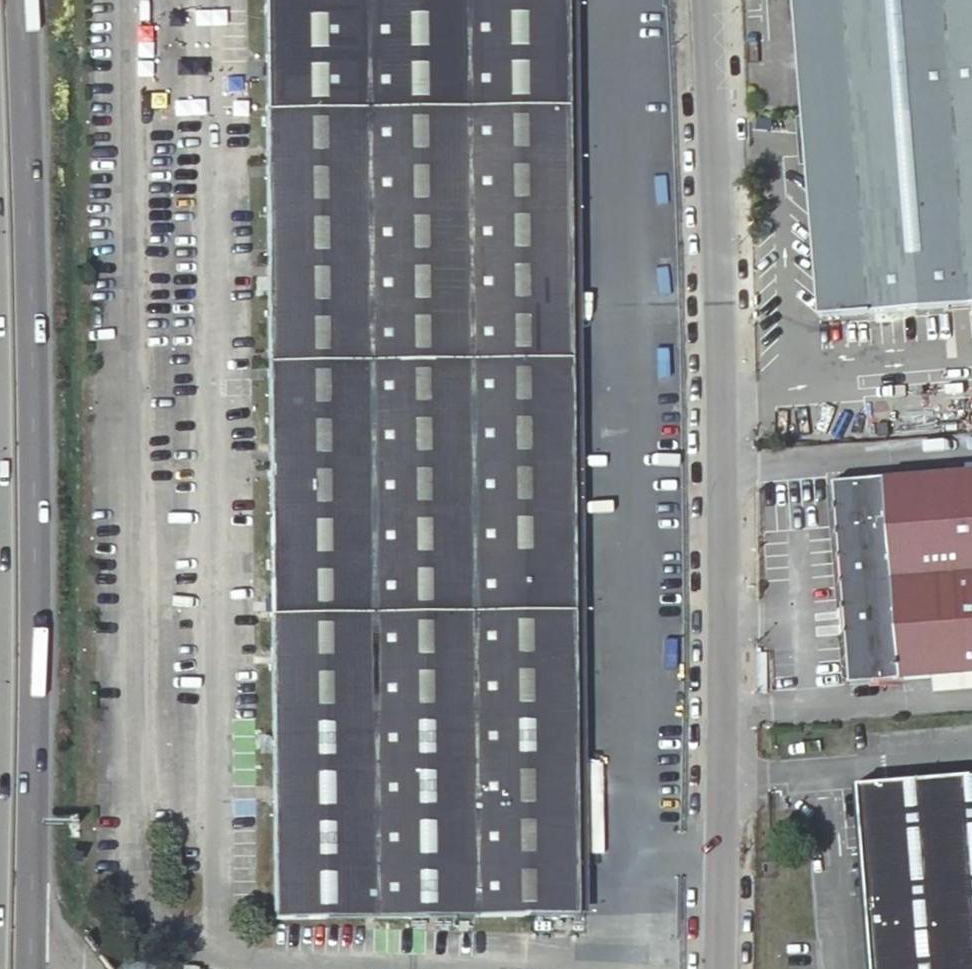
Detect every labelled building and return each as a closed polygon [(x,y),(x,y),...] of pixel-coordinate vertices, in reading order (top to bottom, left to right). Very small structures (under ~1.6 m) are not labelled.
[(574,927),(560,0),(261,0),(275,932),(574,927)] [(574,927),(587,927),(573,0),(560,0),(574,927)] [(806,117),(971,104),(971,0),(797,0),(806,117)] [(821,314),(971,303),(971,104),(806,117),(821,314)] [(971,672),(971,475),(832,488),(850,683),(971,672)] [(858,787),(873,968),(971,968),(971,778),(858,787)]
